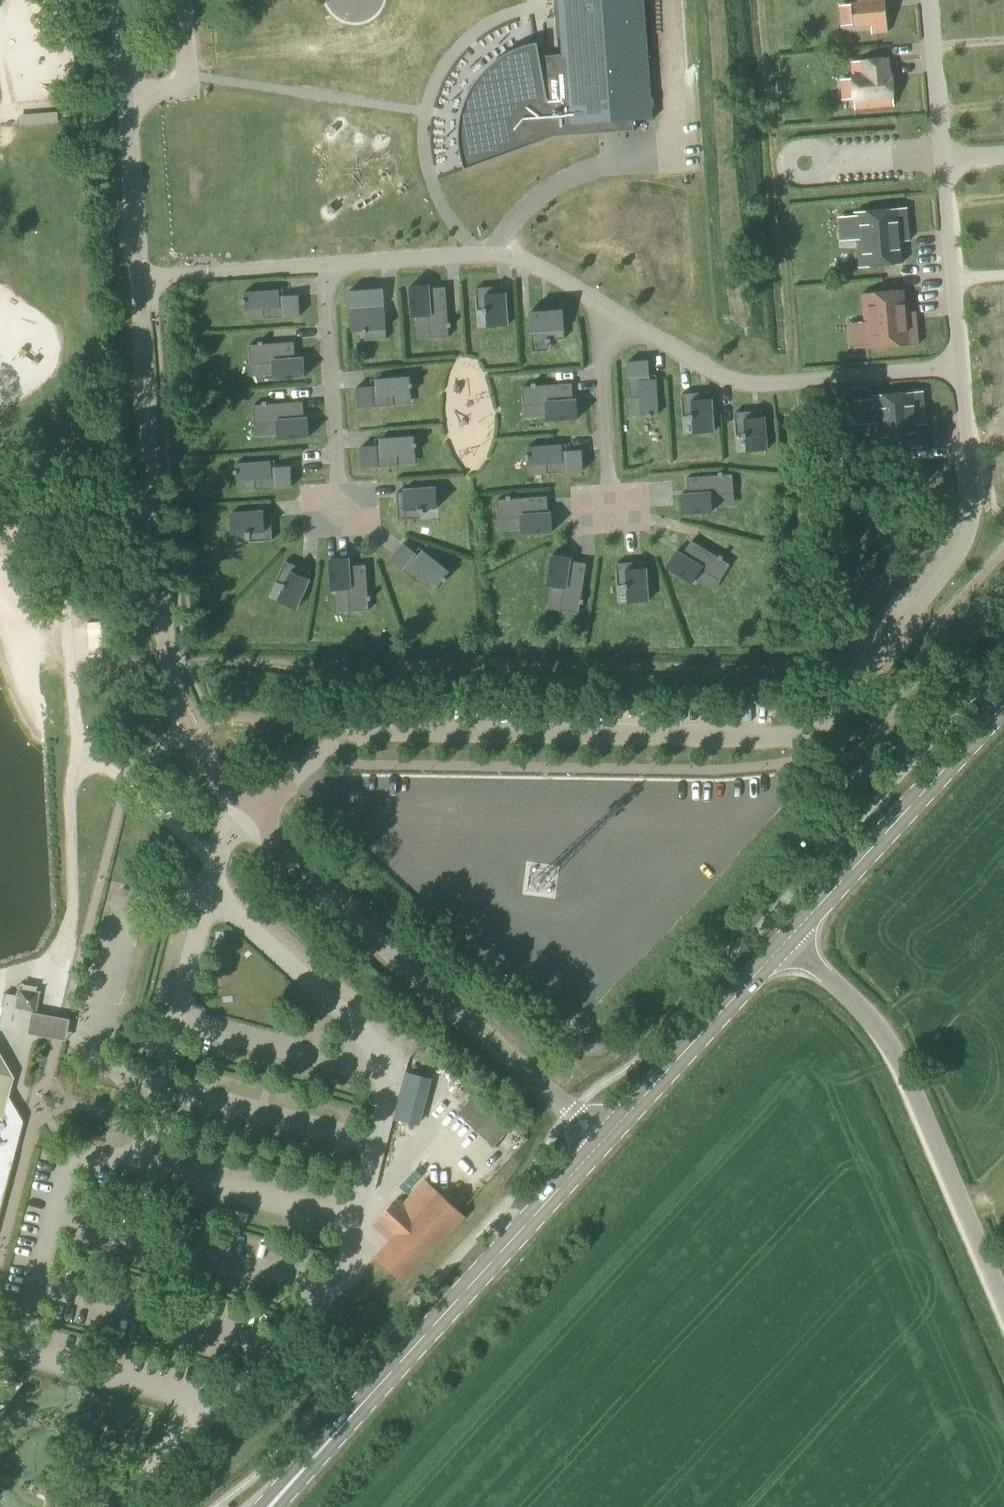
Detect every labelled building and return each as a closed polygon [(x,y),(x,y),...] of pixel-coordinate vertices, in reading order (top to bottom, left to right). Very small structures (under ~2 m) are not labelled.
[(324,4),(336,17),(346,22),(357,24),(367,21),(377,15),(384,7),(386,0),(329,0),(329,1),(324,4)] [(525,41),(516,45),(506,51),(495,57),(488,64),(481,71),(477,77),(475,81),(472,85),(470,89),(468,94),(466,98),(464,103),(462,108),(461,113),(460,118),(459,123),(459,128),(459,133),(460,138),(460,143),(462,148),(463,153),(464,166),(465,170),(481,164),(521,149),(548,139),(555,137),(600,133),(600,131),(606,131),(633,129),(633,131),(635,131),(634,119),(654,118),(646,0),(559,0),(563,52),(558,53),(541,54),(538,39),(533,39),(525,41)] [(854,27),(872,25),(872,33),(888,32),(886,0),(859,0),(860,1),(852,2),(854,27)] [(852,76),(855,109),(894,105),(891,72),(889,73),(888,58),(852,62),(853,76),(852,76)] [(17,113),(17,125),(47,124),(46,112),(17,113)] [(855,212),(860,267),(901,264),(899,231),(908,230),(906,207),(855,212)] [(428,316),(429,338),(449,337),(448,327),(451,327),(450,323),(448,323),(445,287),(429,288),(429,285),(409,286),(411,317),(428,316)] [(487,313),(488,327),(508,325),(506,292),(503,293),(503,286),(476,288),(477,296),(485,295),(486,308),(484,308),(484,313),(487,313)] [(348,290),(351,331),(363,330),(363,332),(366,332),(366,330),(385,329),(382,288),(348,290)] [(904,289),(862,293),(867,349),(919,344),(917,321),(907,322),(904,289)] [(264,309),(264,318),(300,316),(299,295),(278,297),(278,290),(244,292),(245,299),(242,299),(243,303),(245,303),(245,310),(264,309)] [(530,311),(532,341),(546,340),(546,343),(551,342),(551,340),(565,339),(563,304),(547,305),(548,310),(530,311)] [(250,364),(273,363),(274,379),(305,377),(303,357),(295,358),(294,342),(263,344),(263,341),(258,341),(258,344),(249,345),(250,364)] [(640,397),(641,415),(648,415),(648,417),(652,417),(652,414),(659,414),(656,380),(650,381),(648,360),(628,362),(630,397),(640,397)] [(377,386),(356,387),(357,408),(393,405),(393,396),(411,394),(410,387),(413,387),(413,383),(410,384),(410,377),(376,379),(377,386)] [(532,386),(522,386),(523,406),(546,404),(547,421),(578,418),(576,399),(574,399),(572,383),(536,385),(536,383),(531,383),(532,386)] [(871,395),(876,451),(918,447),(915,414),(925,414),(923,391),(871,395)] [(682,393),(682,401),(691,401),(692,414),(689,414),(690,419),(692,419),(693,433),(714,431),(712,399),(709,399),(709,392),(682,393)] [(304,418),(303,401),(267,404),(267,401),(263,401),(263,404),(253,405),(255,424),(277,423),(278,439),(309,437),(307,418),(304,418)] [(745,438),(746,451),(767,450),(765,417),(762,417),(762,411),(735,412),(735,420),(744,419),(745,432),(742,433),(743,438),(745,438)] [(414,436),(380,438),(381,445),(360,447),(362,467),(398,465),(397,455),(415,454),(415,447),(417,447),(417,443),(414,443),(414,436)] [(561,444),(527,447),(528,454),(525,454),(526,458),(528,458),(528,465),(547,463),(547,473),(583,470),(582,450),(561,451),(561,444)] [(270,465),(290,464),(289,454),(269,456),(270,465)] [(237,475),(237,481),(256,480),(256,490),(292,487),(291,466),(270,468),(270,461),(236,464),(236,471),(234,471),(234,475),(237,475)] [(681,494),(682,513),(713,511),(711,494),(734,493),(732,473),(723,474),(722,471),(718,472),(718,474),(687,477),(688,493),(681,494)] [(404,492),(397,492),(398,519),(406,519),(406,510),(419,509),(419,512),(424,511),(424,509),(437,508),(436,487),(403,489),(404,492)] [(507,499),(497,499),(498,519),(521,517),(522,534),(552,532),(551,513),(548,513),(547,496),(511,498),(511,496),(506,496),(507,499)] [(264,511),(231,513),(232,534),(246,533),(246,536),(251,535),(251,533),(264,532),(265,541),(273,540),(271,513),(264,514),(264,511)] [(718,557),(692,540),(683,554),(676,550),(666,567),(692,583),(701,569),(720,580),(730,564),(722,559),(723,557),(720,554),(718,557)] [(403,543),(390,559),(418,582),(424,574),(439,586),(443,581),(445,582),(447,579),(445,577),(450,572),(424,551),(419,556),(403,543)] [(571,558),(551,555),(547,585),(563,587),(560,610),(579,612),(581,603),(583,603),(584,599),(581,599),(587,563),(570,561),(571,558)] [(349,558),(329,560),(332,590),(348,589),(350,611),(369,610),(369,600),(371,600),(371,596),(368,596),(366,565),(349,566),(349,558)] [(283,588),(278,601),(297,609),(309,579),(307,578),(310,571),(285,561),(282,568),(290,572),(285,583),(283,582),(281,587),(283,588)] [(644,561),(617,563),(617,570),(626,570),(627,583),(624,583),(624,588),(627,588),(628,602),(648,600),(647,568),(644,568),(644,561)] [(36,990),(22,987),(17,991),(16,995),(4,992),(0,1016),(0,1030),(23,1034),(27,1011),(31,1012),(36,1009),(39,995),(36,990)] [(17,1139),(20,1119),(8,1095),(13,1076),(0,1055),(0,1204),(17,1139)] [(416,1123),(429,1077),(405,1071),(392,1117),(416,1123)] [(490,1145),(508,1126),(472,1092),(454,1112),(490,1145)] [(462,1212),(451,1203),(441,1194),(426,1180),(403,1205),(397,1199),(378,1219),(396,1235),(376,1256),(405,1283),(466,1216),(462,1212)]
